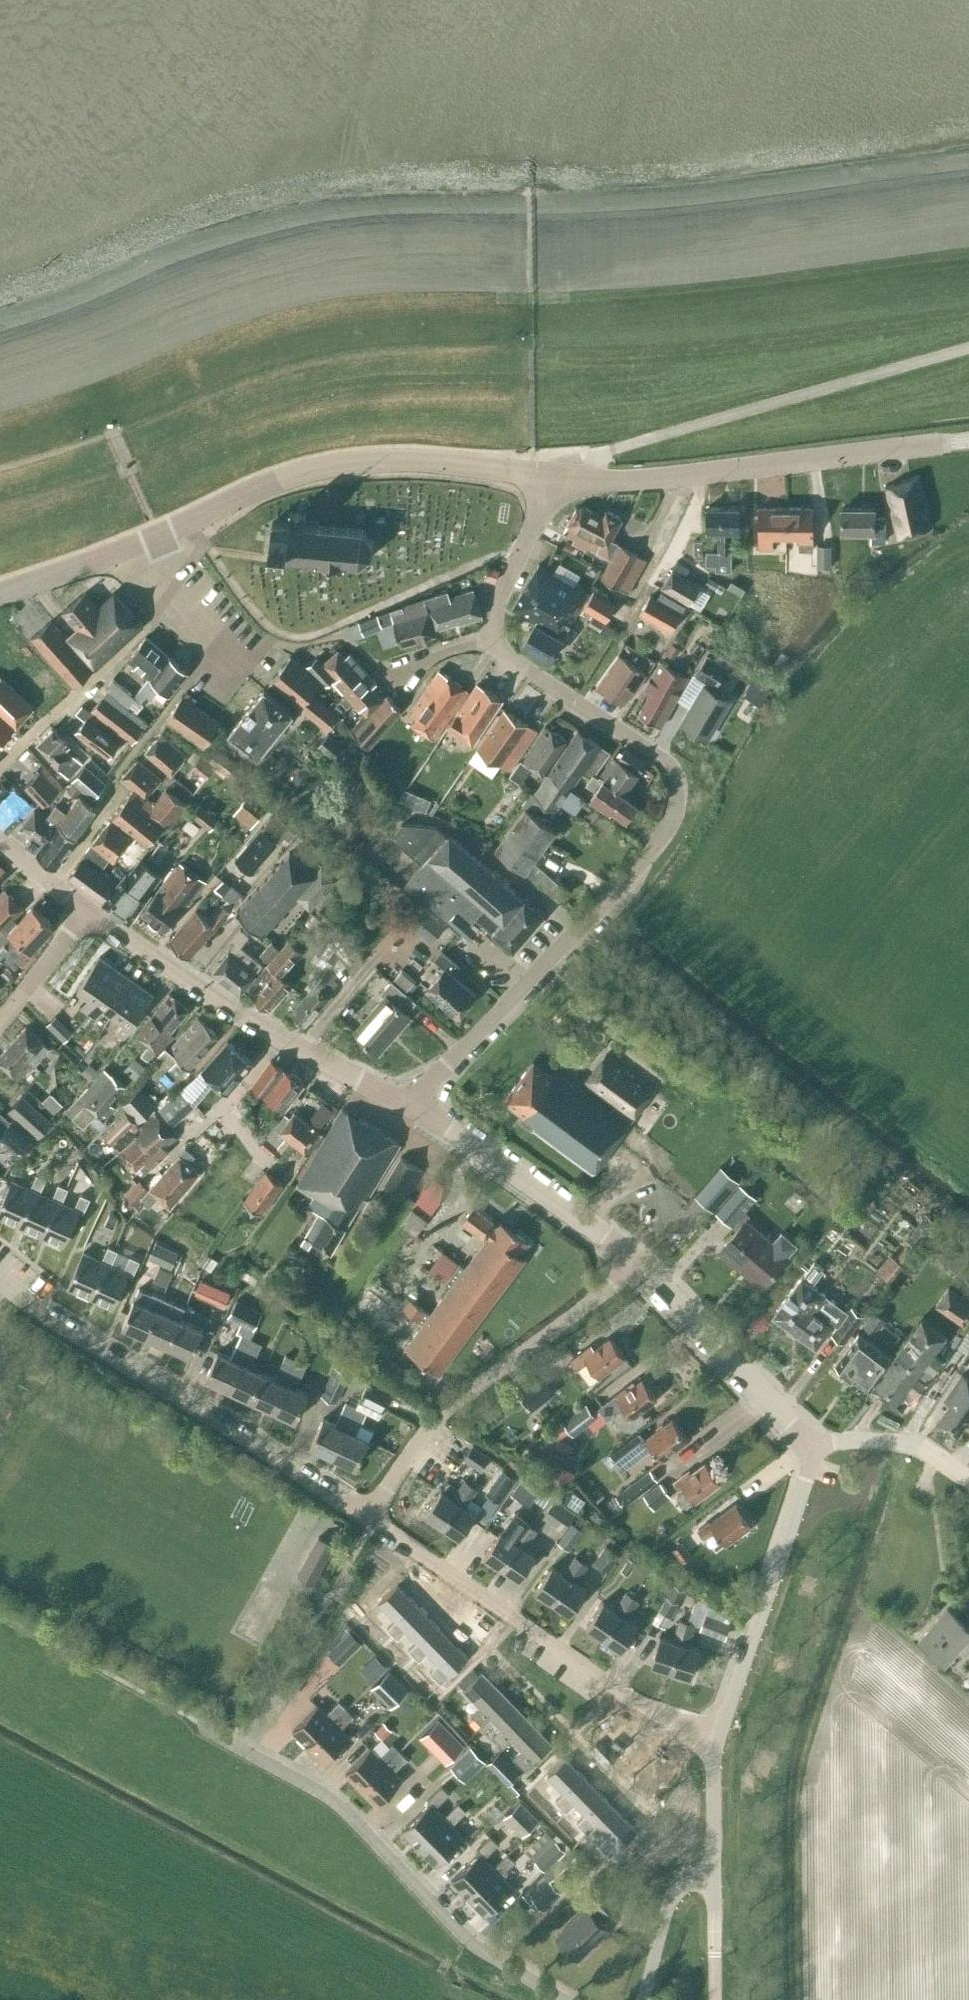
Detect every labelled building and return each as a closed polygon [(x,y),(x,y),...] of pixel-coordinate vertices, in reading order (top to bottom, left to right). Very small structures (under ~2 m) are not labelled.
[(885,486),(897,537),(933,528),(920,477),(885,486)] [(593,536),(588,534),(599,514),(582,505),(577,507),(563,531),(575,537),(573,541),(586,548),(588,546),(593,536)] [(739,507),(707,506),(707,529),(719,529),(719,550),(705,550),(705,564),(715,564),(715,570),(731,570),(731,529),(739,529),(739,507)] [(773,537),(786,537),(786,507),(759,507),(759,537),(760,549),(773,549),(773,537)] [(813,507),(786,507),(786,537),(799,537),(799,549),(812,549),(813,507)] [(871,540),(885,540),(885,515),(874,515),(874,507),(842,507),(842,530),(871,530),(871,540)] [(593,536),(588,546),(612,559),(601,578),(628,593),(646,559),(620,545),(617,543),(617,541),(611,538),(622,518),(606,510),(603,516),(599,514),(588,534),(593,536)] [(344,562),(344,564),(346,564),(346,563),(358,564),(359,565),(360,565),(360,563),(370,556),(371,557),(372,555),(371,554),(372,542),(373,541),(373,540),(371,540),(363,531),(364,529),(362,528),(361,530),(349,529),(349,527),(347,527),(347,528),(335,527),(335,526),(333,525),(333,527),(321,526),(321,524),(319,524),(319,526),(305,524),(306,513),(305,513),(305,514),(299,513),(299,512),(297,512),(297,513),(291,512),(291,511),(290,511),(289,523),(272,521),(272,528),(271,528),(269,548),(268,555),(287,557),(287,559),(289,559),(289,557),(302,558),(301,560),(303,560),(303,558),(316,560),(316,561),(317,562),(318,560),(330,561),(330,563),(332,563),(332,561),(344,562)] [(830,566),(831,544),(817,544),(817,566),(830,566)] [(815,566),(815,557),(806,557),(806,566),(815,566)] [(678,560),(661,587),(689,604),(691,602),(699,607),(706,594),(698,590),(700,585),(685,576),(689,568),(678,560)] [(512,608),(535,622),(523,643),(550,659),(588,594),(539,564),(512,608)] [(715,589),(719,582),(708,576),(704,583),(715,589)] [(740,594),(744,588),(730,580),(727,587),(740,594)] [(447,590),(425,598),(434,629),(457,621),(458,624),(482,616),(473,589),(450,598),(447,590)] [(113,593),(98,607),(85,592),(63,610),(77,628),(67,637),(94,669),(143,624),(113,593)] [(584,608),(605,621),(615,604),(594,592),(584,608)] [(640,613),(671,631),(686,606),(661,592),(657,599),(650,595),(640,613)] [(434,629),(425,598),(424,598),(390,610),(359,623),(364,634),(394,622),(401,645),(436,634),(434,629)] [(599,630),(603,623),(592,615),(587,622),(599,630)] [(31,637),(74,687),(93,670),(51,620),(31,637)] [(146,636),(128,658),(149,676),(150,677),(151,678),(168,655),(146,636)] [(680,647),(672,643),(665,653),(673,658),(680,647)] [(350,663),(355,668),(359,664),(349,653),(345,657),(338,650),(323,663),(317,656),(308,664),(327,685),(335,677),(350,663)] [(149,676),(133,695),(135,697),(140,701),(145,694),(146,695),(149,691),(154,694),(160,686),(170,694),(183,678),(188,672),(168,655),(151,678),(150,677),(149,676)] [(596,686),(624,704),(634,689),(636,690),(647,674),(619,655),(596,686)] [(682,721),(708,736),(729,700),(713,690),(727,667),(707,655),(697,673),(707,679),(704,685),(682,721)] [(270,681),(328,729),(340,715),(312,692),(321,682),(290,656),(270,681)] [(639,714),(661,727),(688,677),(661,662),(651,680),(650,679),(645,689),(650,692),(639,714)] [(359,664),(355,668),(350,663),(335,677),(348,692),(340,699),(347,707),(355,699),(366,711),(353,726),(357,730),(356,730),(368,747),(401,710),(387,695),(383,699),(372,686),(377,683),(359,664)] [(410,712),(417,717),(412,724),(435,739),(468,691),(439,669),(410,712)] [(16,727),(34,708),(1,676),(0,676),(0,712),(16,727)] [(113,678),(106,687),(128,705),(135,697),(133,695),(113,678)] [(760,705),(769,690),(753,680),(743,695),(760,705)] [(502,699),(484,686),(484,687),(478,682),(447,727),(472,744),(473,744),(502,700),(502,699)] [(230,730),(258,753),(268,741),(273,744),(284,731),(279,727),(292,711),(264,688),(230,730)] [(108,690),(91,710),(133,742),(148,724),(133,712),(108,690)] [(166,720),(204,746),(221,722),(194,703),(197,698),(186,691),(183,696),(182,695),(166,720)] [(76,712),(85,719),(75,731),(109,757),(120,743),(95,724),(99,718),(82,705),(76,712)] [(477,748),(509,770),(537,730),(505,708),(477,748)] [(0,717),(0,744),(14,729),(0,717)] [(65,741),(67,739),(59,732),(58,733),(53,727),(37,743),(53,760),(52,761),(63,772),(67,777),(81,762),(76,758),(75,759),(65,749),(69,745),(65,741)] [(543,730),(523,761),(521,759),(509,776),(520,783),(531,767),(542,775),(567,739),(551,729),(548,734),(543,730)] [(558,772),(554,778),(571,788),(582,772),(590,778),(587,783),(596,790),(591,797),(604,806),(606,804),(626,818),(637,802),(624,793),(625,793),(600,775),(599,778),(594,775),(610,752),(578,729),(552,768),(558,772)] [(145,751),(172,774),(188,755),(161,732),(145,751)] [(318,746),(334,759),(344,746),(328,733),(318,746)] [(207,758),(235,780),(244,770),(215,748),(207,758)] [(613,756),(600,775),(625,793),(646,763),(625,748),(618,759),(613,756)] [(192,767),(206,778),(213,769),(199,758),(192,767)] [(134,788),(146,799),(148,797),(162,779),(137,760),(121,779),(134,788)] [(72,781),(93,799),(106,783),(85,765),(72,781)] [(26,784),(43,806),(65,788),(48,767),(26,784)] [(558,772),(552,768),(534,794),(524,807),(525,808),(495,848),(525,872),(557,899),(567,888),(534,860),(556,830),(535,814),(544,801),(556,810),(561,802),(575,812),(585,798),(571,788),(554,778),(558,772)] [(0,780),(0,800),(15,786),(4,775),(0,780)] [(14,787),(0,801),(0,824),(8,833),(22,819),(21,818),(33,806),(14,787)] [(146,799),(134,788),(112,817),(148,844),(164,824),(170,829),(189,806),(166,788),(155,802),(148,797),(146,799)] [(80,795),(36,852),(56,867),(79,837),(75,835),(96,807),(80,795)] [(432,800),(419,795),(414,806),(427,812),(432,800)] [(232,812),(249,825),(259,812),(243,799),(232,812)] [(191,812),(210,827),(217,818),(199,803),(191,812)] [(36,852),(66,812),(56,804),(46,818),(34,810),(22,825),(33,833),(25,844),(36,852)] [(262,827),(235,859),(251,873),(287,831),(271,817),(262,827)] [(110,820),(92,843),(110,857),(113,861),(132,839),(110,820)] [(405,884),(459,931),(461,932),(463,930),(471,936),(477,929),(469,923),(473,919),(474,920),(476,918),(513,950),(544,915),(450,833),(447,836),(436,826),(403,823),(391,836),(422,864),(405,884)] [(289,841),(295,833),(289,828),(283,836),(289,841)] [(235,855),(245,842),(235,834),(225,847),(235,855)] [(68,876),(102,901),(117,883),(101,870),(110,857),(92,843),(68,876)] [(315,858),(307,867),(290,851),(236,911),(262,933),(296,895),(310,907),(336,877),(315,858)] [(117,883),(102,901),(130,921),(151,892),(150,890),(162,875),(140,859),(127,874),(125,873),(117,883)] [(141,911),(167,930),(183,909),(206,881),(180,861),(141,911)] [(359,894),(368,884),(357,874),(348,884),(359,894)] [(223,895),(231,886),(222,879),(214,887),(223,895)] [(223,895),(235,905),(243,896),(231,886),(223,895)] [(7,928),(30,951),(31,950),(54,924),(33,905),(17,922),(13,918),(24,908),(5,889),(0,893),(0,928),(2,930),(6,926),(7,928)] [(190,957),(231,911),(222,903),(209,919),(196,909),(169,940),(190,957)] [(446,925),(429,910),(413,928),(431,943),(446,925)] [(30,951),(7,928),(0,935),(0,954),(8,963),(12,959),(17,965),(30,951)] [(213,970),(240,992),(256,973),(255,973),(263,963),(241,945),(249,935),(241,928),(232,939),(236,942),(213,970)] [(282,975),(302,952),(288,940),(281,948),(269,962),(244,990),(270,1010),(293,984),(282,975)] [(269,962),(281,948),(271,940),(259,953),(269,962)] [(426,989),(456,1015),(475,994),(452,974),(460,965),(442,949),(434,958),(444,968),(426,989)] [(81,1006),(88,1011),(118,969),(99,956),(78,987),(89,994),(81,1006)] [(339,958),(292,1010),(306,1023),(332,994),(326,989),(330,985),(333,987),(337,982),(333,978),(346,964),(339,958)] [(135,981),(118,969),(88,1011),(95,1016),(104,1004),(114,1011),(135,981)] [(381,992),(385,996),(354,1032),(378,1053),(411,1015),(407,1012),(416,1001),(391,980),(381,992)] [(135,981),(114,1011),(124,1019),(116,1030),(124,1036),(132,1024),(154,994),(135,981)] [(170,993),(152,1017),(170,1032),(189,1010),(170,993)] [(44,1023),(63,1041),(73,1030),(53,1013),(44,1023)] [(170,1032),(152,1017),(138,1035),(149,1044),(141,1053),(147,1059),(155,1049),(159,1052),(173,1034),(170,1032)] [(198,1017),(182,1035),(202,1054),(219,1037),(198,1017)] [(26,1026),(11,1043),(33,1063),(35,1064),(49,1047),(26,1026)] [(202,1054),(182,1035),(168,1050),(165,1047),(158,1054),(171,1066),(178,1059),(189,1069),(202,1054)] [(202,1069),(228,1091),(254,1063),(228,1040),(202,1069)] [(33,1063),(11,1043),(0,1055),(0,1063),(18,1080),(33,1063)] [(605,1053),(583,1083),(613,1104),(610,1108),(629,1122),(653,1088),(605,1053)] [(135,1079),(146,1066),(134,1056),(123,1069),(135,1079)] [(533,1059),(504,1098),(523,1112),(519,1117),(593,1171),(629,1122),(610,1108),(555,1068),(552,1073),(533,1059)] [(302,1078),(294,1072),(289,1073),(271,1060),(251,1086),(258,1091),(284,1110),(303,1084),(302,1084),(302,1078)] [(89,1078),(97,1069),(88,1061),(80,1071),(89,1078)] [(125,1085),(111,1073),(105,1068),(67,1110),(74,1116),(73,1117),(84,1126),(96,1113),(103,1119),(114,1106),(109,1102),(125,1085)] [(195,1104),(208,1093),(205,1090),(195,1078),(182,1089),(195,1104)] [(123,1102),(139,1120),(157,1104),(141,1086),(123,1102)] [(176,1120),(195,1104),(182,1089),(163,1105),(176,1120)] [(42,1100),(55,1112),(63,1103),(51,1092),(42,1100)] [(6,1109),(37,1136),(51,1121),(20,1094),(6,1109)] [(313,1112),(324,1120),(333,1109),(322,1101),(313,1112)] [(297,1185),(315,1195),(309,1206),(320,1212),(306,1236),(305,1236),(301,1243),(309,1247),(313,1241),(331,1252),(358,1206),(361,1208),(399,1143),(342,1108),(297,1185)] [(169,1151),(165,1147),(177,1137),(156,1114),(136,1131),(135,1129),(139,1125),(125,1110),(103,1131),(136,1168),(145,1160),(151,1166),(169,1151)] [(286,1136),(294,1143),(309,1122),(294,1111),(290,1117),(285,1114),(267,1137),(278,1145),(286,1136)] [(3,1136),(19,1150),(31,1136),(13,1119),(10,1122),(0,1113),(0,1139),(3,1136)] [(324,1134),(309,1122),(294,1143),(309,1155),(324,1134)] [(272,1153),(277,1147),(266,1137),(260,1143),(272,1153)] [(163,1173),(183,1191),(199,1173),(188,1162),(194,1156),(185,1148),(180,1155),(179,1154),(163,1173)] [(385,1184),(407,1196),(423,1170),(401,1157),(385,1184)] [(696,1194),(714,1209),(738,1182),(719,1166),(696,1194)] [(244,1200),(261,1213),(283,1183),(266,1171),(244,1200)] [(170,1207),(183,1191),(163,1173),(149,1189),(148,1188),(140,1181),(126,1195),(134,1203),(134,1202),(138,1206),(143,1200),(147,1204),(156,1195),(170,1207)] [(19,1225),(35,1190),(40,1192),(46,1178),(37,1174),(30,1188),(12,1179),(0,1207),(0,1216),(19,1225)] [(40,1192),(35,1190),(19,1225),(41,1235),(57,1200),(62,1202),(68,1188),(59,1184),(52,1197),(40,1192)] [(781,1231),(773,1241),(746,1219),(749,1215),(743,1210),(754,1197),(738,1184),(715,1210),(737,1230),(721,1248),(751,1274),(749,1276),(763,1287),(790,1256),(788,1254),(797,1244),(781,1231)] [(62,1202),(57,1200),(41,1235),(63,1244),(79,1210),(84,1212),(90,1198),(81,1193),(74,1207),(62,1202)] [(401,1222),(416,1233),(428,1218),(412,1206),(401,1222)] [(451,1286),(431,1313),(425,1309),(418,1318),(424,1323),(405,1347),(439,1372),(525,1258),(520,1254),(529,1242),(500,1220),(497,1225),(473,1207),(462,1222),(486,1240),(465,1267),(460,1263),(445,1282),(451,1286)] [(925,1212),(906,1238),(918,1247),(937,1221),(925,1212)] [(113,1227),(118,1217),(109,1213),(104,1223),(113,1227)] [(171,1268),(179,1252),(156,1241),(148,1258),(171,1268)] [(968,1257),(968,1255),(952,1244),(945,1255),(962,1267),(968,1257)] [(68,1286),(91,1297),(107,1262),(111,1264),(118,1250),(108,1246),(102,1260),(84,1251),(68,1286)] [(210,1270),(217,1260),(206,1252),(199,1263),(210,1270)] [(890,1280),(903,1264),(890,1253),(877,1269),(890,1280)] [(124,1269),(111,1264),(107,1262),(91,1297),(113,1307),(128,1272),(133,1274),(140,1260),(130,1256),(124,1269)] [(773,1315),(816,1347),(834,1322),(836,1324),(830,1332),(843,1342),(863,1314),(851,1305),(847,1310),(812,1284),(824,1269),(814,1261),(773,1315)] [(218,1285),(201,1278),(195,1292),(211,1300),(218,1285)] [(964,1324),(968,1317),(968,1302),(948,1287),(936,1304),(964,1324)] [(146,1334),(163,1297),(152,1292),(151,1293),(139,1288),(123,1324),(146,1334)] [(425,1309),(406,1295),(399,1304),(418,1318),(425,1309)] [(163,1297),(146,1334),(169,1344),(180,1318),(185,1307),(163,1297)] [(237,1298),(228,1316),(253,1329),(263,1311),(237,1298)] [(864,1325),(875,1334),(886,1319),(874,1311),(864,1325)] [(893,1357),(870,1388),(872,1386),(895,1403),(895,1402),(903,1408),(915,1393),(917,1394),(926,1381),(927,1382),(934,1372),(933,1372),(943,1359),(933,1351),(945,1335),(922,1317),(893,1357)] [(203,1328),(180,1318),(169,1344),(192,1354),(203,1328)] [(836,1362),(870,1388),(893,1357),(859,1332),(836,1362)] [(206,1377),(229,1387),(252,1338),(241,1333),(230,1357),(218,1351),(206,1377)] [(592,1344),(570,1360),(576,1368),(588,1360),(600,1377),(625,1356),(610,1336),(595,1348),(592,1344)] [(262,1343),(252,1338),(229,1387),(251,1398),(263,1372),(251,1367),(262,1343)] [(279,1369),(289,1374),(296,1359),(286,1354),(279,1369)] [(285,1383),(273,1408),(296,1419),(308,1394),(296,1388),(307,1364),(296,1359),(289,1374),(285,1383)] [(319,1395),(335,1402),(349,1374),(333,1366),(319,1395)] [(275,1378),(263,1372),(251,1398),(273,1408),(285,1383),(289,1374),(279,1369),(275,1378)] [(531,1405),(540,1398),(537,1393),(550,1384),(540,1371),(518,1388),(531,1405)] [(957,1435),(967,1421),(968,1423),(968,1379),(963,1375),(945,1400),(950,1404),(938,1422),(957,1435)] [(628,1389),(626,1386),(598,1408),(608,1420),(614,1415),(624,1428),(631,1429),(646,1418),(641,1410),(657,1398),(642,1378),(628,1389)] [(361,1397),(358,1402),(380,1413),(392,1390),(369,1379),(361,1397)] [(335,1424),(323,1418),(311,1444),(334,1455),(356,1406),(346,1402),(335,1424)] [(568,1428),(573,1434),(594,1418),(584,1404),(562,1421),(568,1428)] [(367,1411),(356,1406),(334,1455),(356,1465),(373,1429),(361,1423),(367,1411)] [(652,1446),(662,1459),(688,1439),(672,1418),(646,1438),(640,1430),(630,1437),(642,1454),(652,1446)] [(559,1436),(568,1428),(562,1421),(553,1428),(559,1436)] [(464,1458),(481,1469),(490,1456),(473,1445),(464,1458)] [(705,1462),(691,1473),(689,1470),(674,1481),(680,1489),(684,1486),(685,1488),(677,1494),(687,1507),(720,1481),(705,1462)] [(576,1474),(557,1463),(551,1473),(566,1482),(576,1474)] [(658,1479),(651,1469),(618,1493),(625,1503),(658,1479)] [(532,1499),(541,1486),(525,1475),(515,1488),(532,1499)] [(471,1483),(465,1479),(459,1488),(448,1480),(442,1490),(425,1513),(442,1525),(471,1483)] [(644,1495),(654,1508),(671,1496),(660,1482),(644,1495)] [(478,1488),(471,1483),(442,1525),(460,1537),(476,1513),(465,1506),(478,1488)] [(564,1531),(575,1515),(555,1501),(547,1512),(558,1520),(555,1525),(564,1531)] [(710,1522),(709,1521),(698,1529),(704,1537),(715,1529),(726,1544),(752,1523),(736,1502),(710,1522)] [(531,1523),(514,1511),(485,1554),(502,1566),(531,1524),(530,1524),(531,1523)] [(559,1542),(569,1549),(583,1529),(572,1522),(559,1542)] [(531,1524),(502,1566),(519,1578),(536,1555),(525,1547),(537,1529),(531,1524)] [(318,1534),(296,1573),(314,1583),(336,1544),(318,1534)] [(673,1548),(683,1561),(691,1555),(681,1542),(673,1548)] [(595,1561),(608,1570),(619,1554),(606,1545),(595,1561)] [(536,1589),(553,1601),(582,1560),(576,1555),(563,1573),(552,1566),(536,1589)] [(628,1574),(636,1562),(629,1558),(621,1569),(628,1574)] [(582,1560),(553,1601),(571,1613),(587,1590),(576,1582),(588,1564),(582,1560)] [(372,1575),(352,1594),(364,1606),(383,1586),(372,1575)] [(677,1602),(684,1590),(674,1584),(667,1596),(677,1602)] [(398,1638),(407,1630),(424,1612),(397,1585),(380,1602),(396,1619),(387,1627),(398,1638)] [(587,1625),(604,1637),(633,1595),(627,1591),(614,1609),(603,1601),(587,1625)] [(633,1595),(604,1637),(622,1649),(638,1625),(627,1618),(639,1600),(633,1595)] [(446,1634),(424,1612),(407,1630),(417,1640),(408,1649),(419,1660),(428,1651),(446,1634)] [(699,1629),(724,1638),(730,1623),(705,1614),(699,1629)] [(651,1663),(671,1669),(687,1621),(680,1619),(673,1640),(660,1635),(651,1663)] [(687,1621),(671,1669),(692,1676),(700,1649),(688,1644),(694,1623),(687,1621)] [(346,1644),(333,1657),(340,1663),(361,1642),(349,1630),(341,1639),(346,1644)] [(446,1634),(428,1651),(438,1662),(430,1671),(441,1683),(468,1657),(446,1634)] [(364,1664),(374,1675),(385,1665),(375,1654),(364,1664)] [(370,1686),(389,1705),(407,1688),(388,1669),(370,1686)] [(482,1725),(491,1716),(509,1699),(481,1671),(464,1688),(480,1705),(471,1713),(482,1725)] [(530,1721),(509,1699),(491,1716),(501,1726),(492,1735),(503,1746),(512,1738),(530,1721)] [(293,1730),(308,1746),(347,1708),(340,1700),(326,1714),(318,1705),(293,1730)] [(347,1708),(308,1746),(324,1762),(349,1737),(341,1729),(354,1715),(347,1708)] [(445,1762),(464,1744),(438,1719),(420,1737),(445,1762)] [(382,1737),(391,1729),(384,1721),(375,1730),(382,1737)] [(530,1721),(512,1738),(523,1748),(514,1757),(525,1769),(552,1743),(530,1721)] [(346,1773),(362,1788),(400,1750),(393,1742),(379,1756),(371,1748),(346,1773)] [(449,1764),(464,1778),(484,1760),(470,1746),(449,1764)] [(487,1761),(507,1782),(519,1771),(499,1749),(487,1761)] [(408,1757),(400,1750),(362,1788),(377,1804),(402,1779),(394,1771),(408,1757)] [(566,1811),(575,1803),(593,1785),(566,1757),(548,1775),(564,1792),(555,1800),(566,1811)] [(614,1807),(593,1785),(575,1803),(585,1813),(577,1822),(588,1833),(596,1824),(614,1807)] [(419,1847),(446,1820),(443,1817),(434,1807),(448,1793),(441,1786),(427,1800),(429,1802),(402,1829),(419,1847)] [(501,1815),(521,1834),(538,1818),(519,1799),(501,1815)] [(446,1820),(419,1847),(436,1864),(464,1837),(451,1825),(465,1810),(458,1803),(443,1817),(446,1820)] [(614,1807),(596,1824),(607,1835),(598,1843),(610,1855),(636,1830),(614,1807)] [(568,1844),(575,1838),(567,1830),(561,1836),(568,1844)] [(479,1853),(451,1879),(468,1897),(496,1871),(494,1868),(484,1858),(499,1844),(491,1836),(476,1850),(479,1853)] [(535,1859),(546,1869),(565,1850),(555,1839),(535,1859)] [(531,1903),(535,1899),(543,1908),(561,1890),(551,1880),(578,1854),(571,1847),(523,1894),(531,1903)] [(494,1868),(496,1871),(468,1897),(485,1915),(513,1887),(501,1874),(515,1860),(508,1854),(494,1868)] [(579,1889),(583,1893),(591,1902),(557,1936),(578,1957),(608,1928),(595,1915),(614,1896),(592,1875),(579,1889)]
